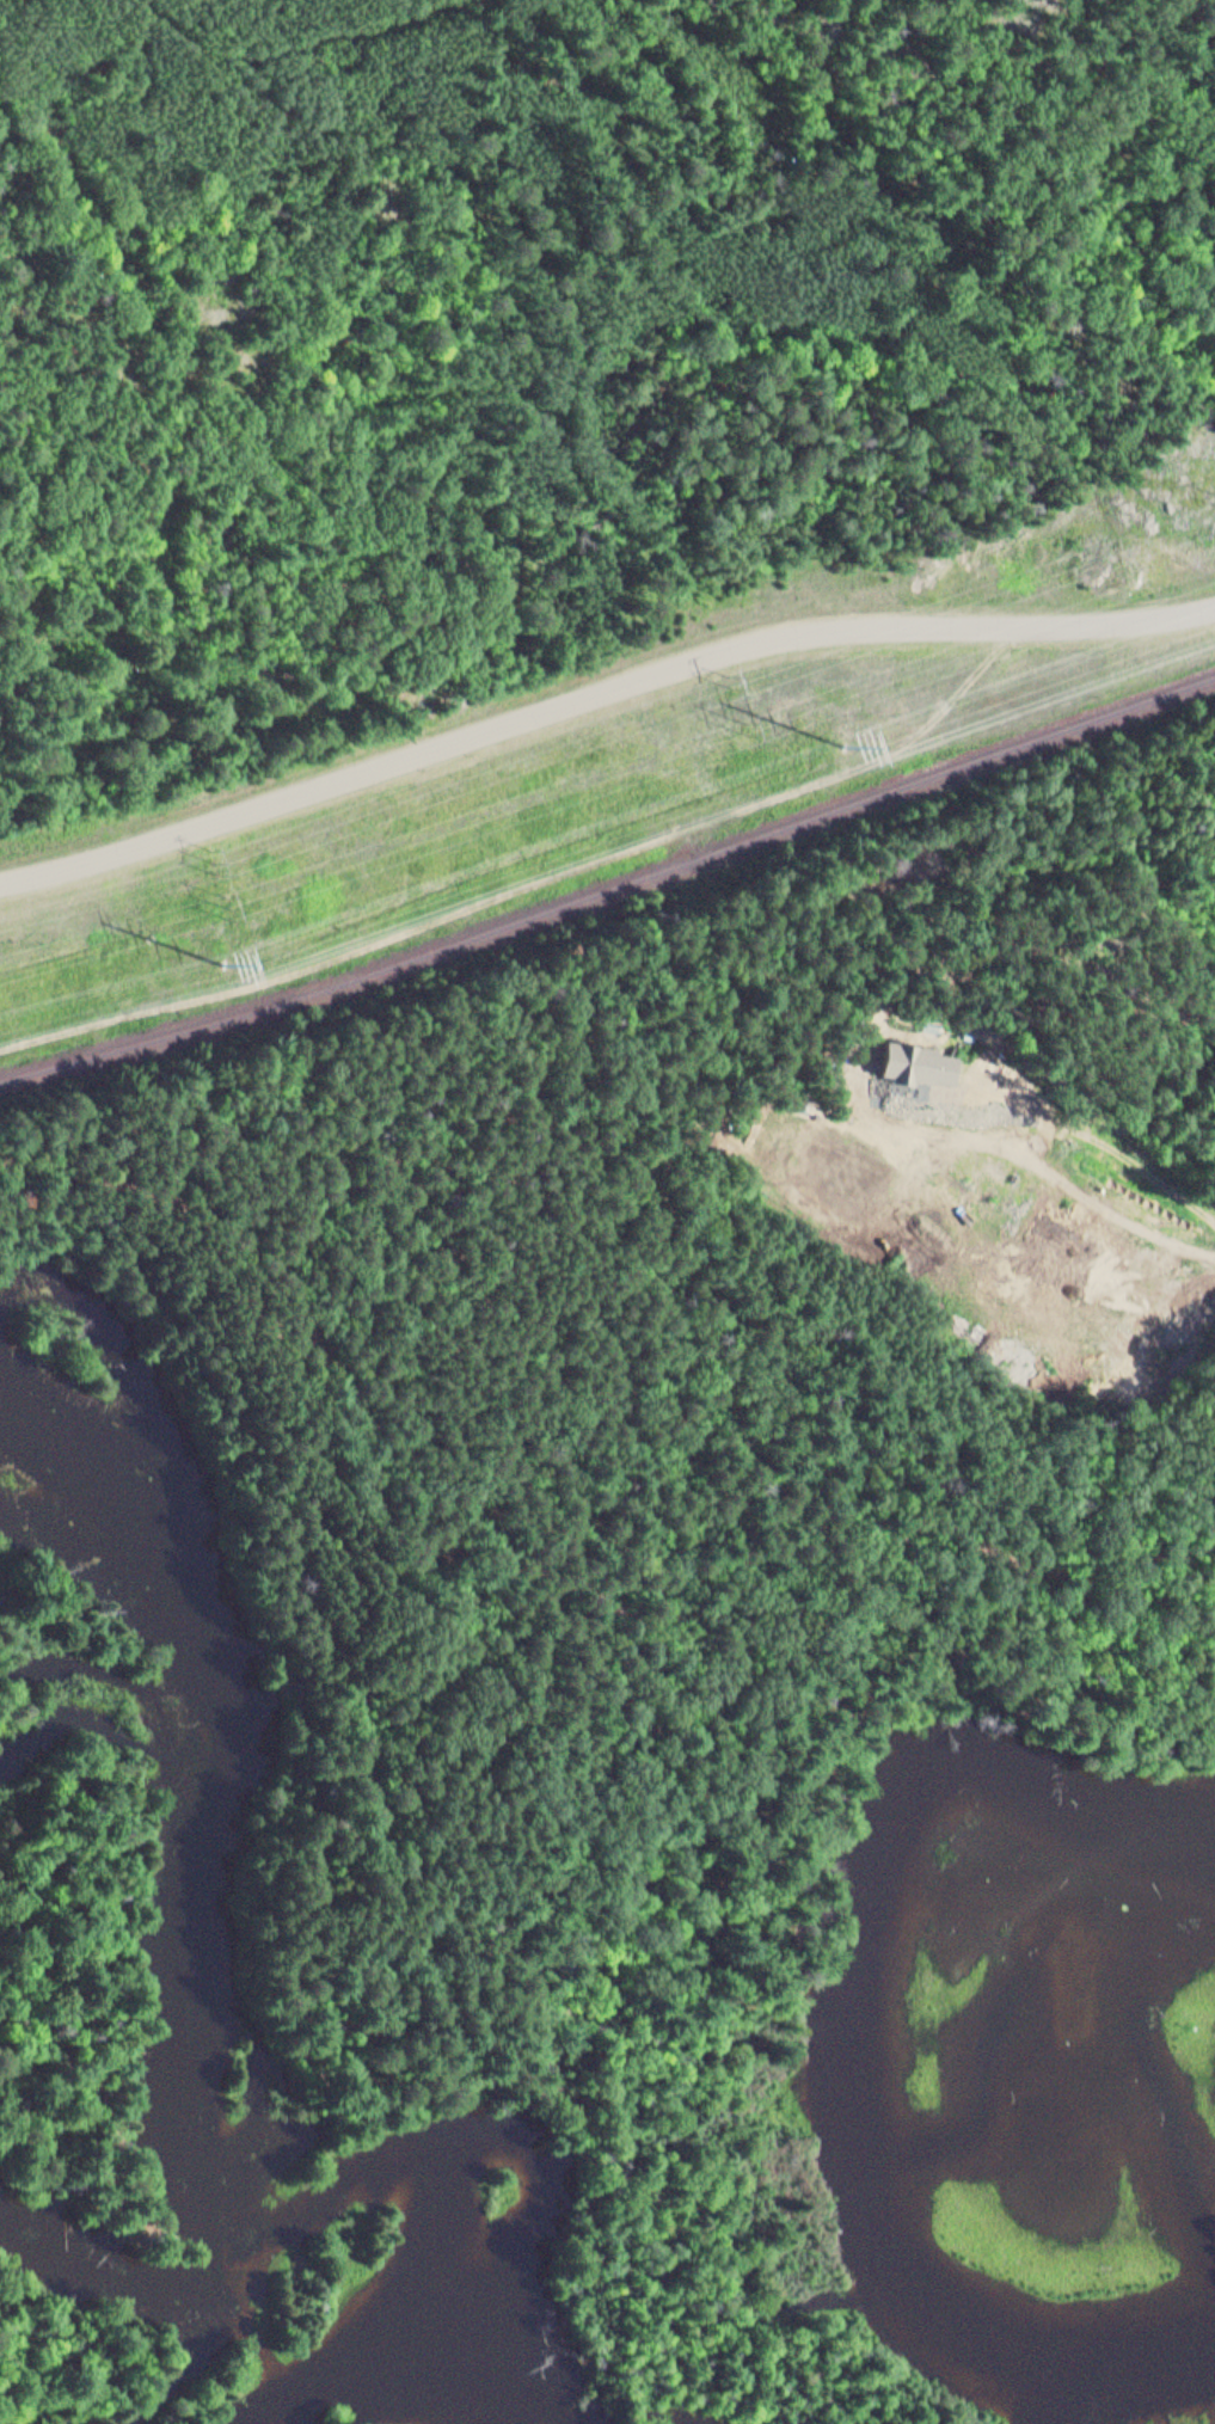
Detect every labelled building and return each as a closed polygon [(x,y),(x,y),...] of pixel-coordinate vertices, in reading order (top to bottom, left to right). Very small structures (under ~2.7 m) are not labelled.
[(885,1032),(961,1045),(955,1075),(879,1063),(885,1032)]
